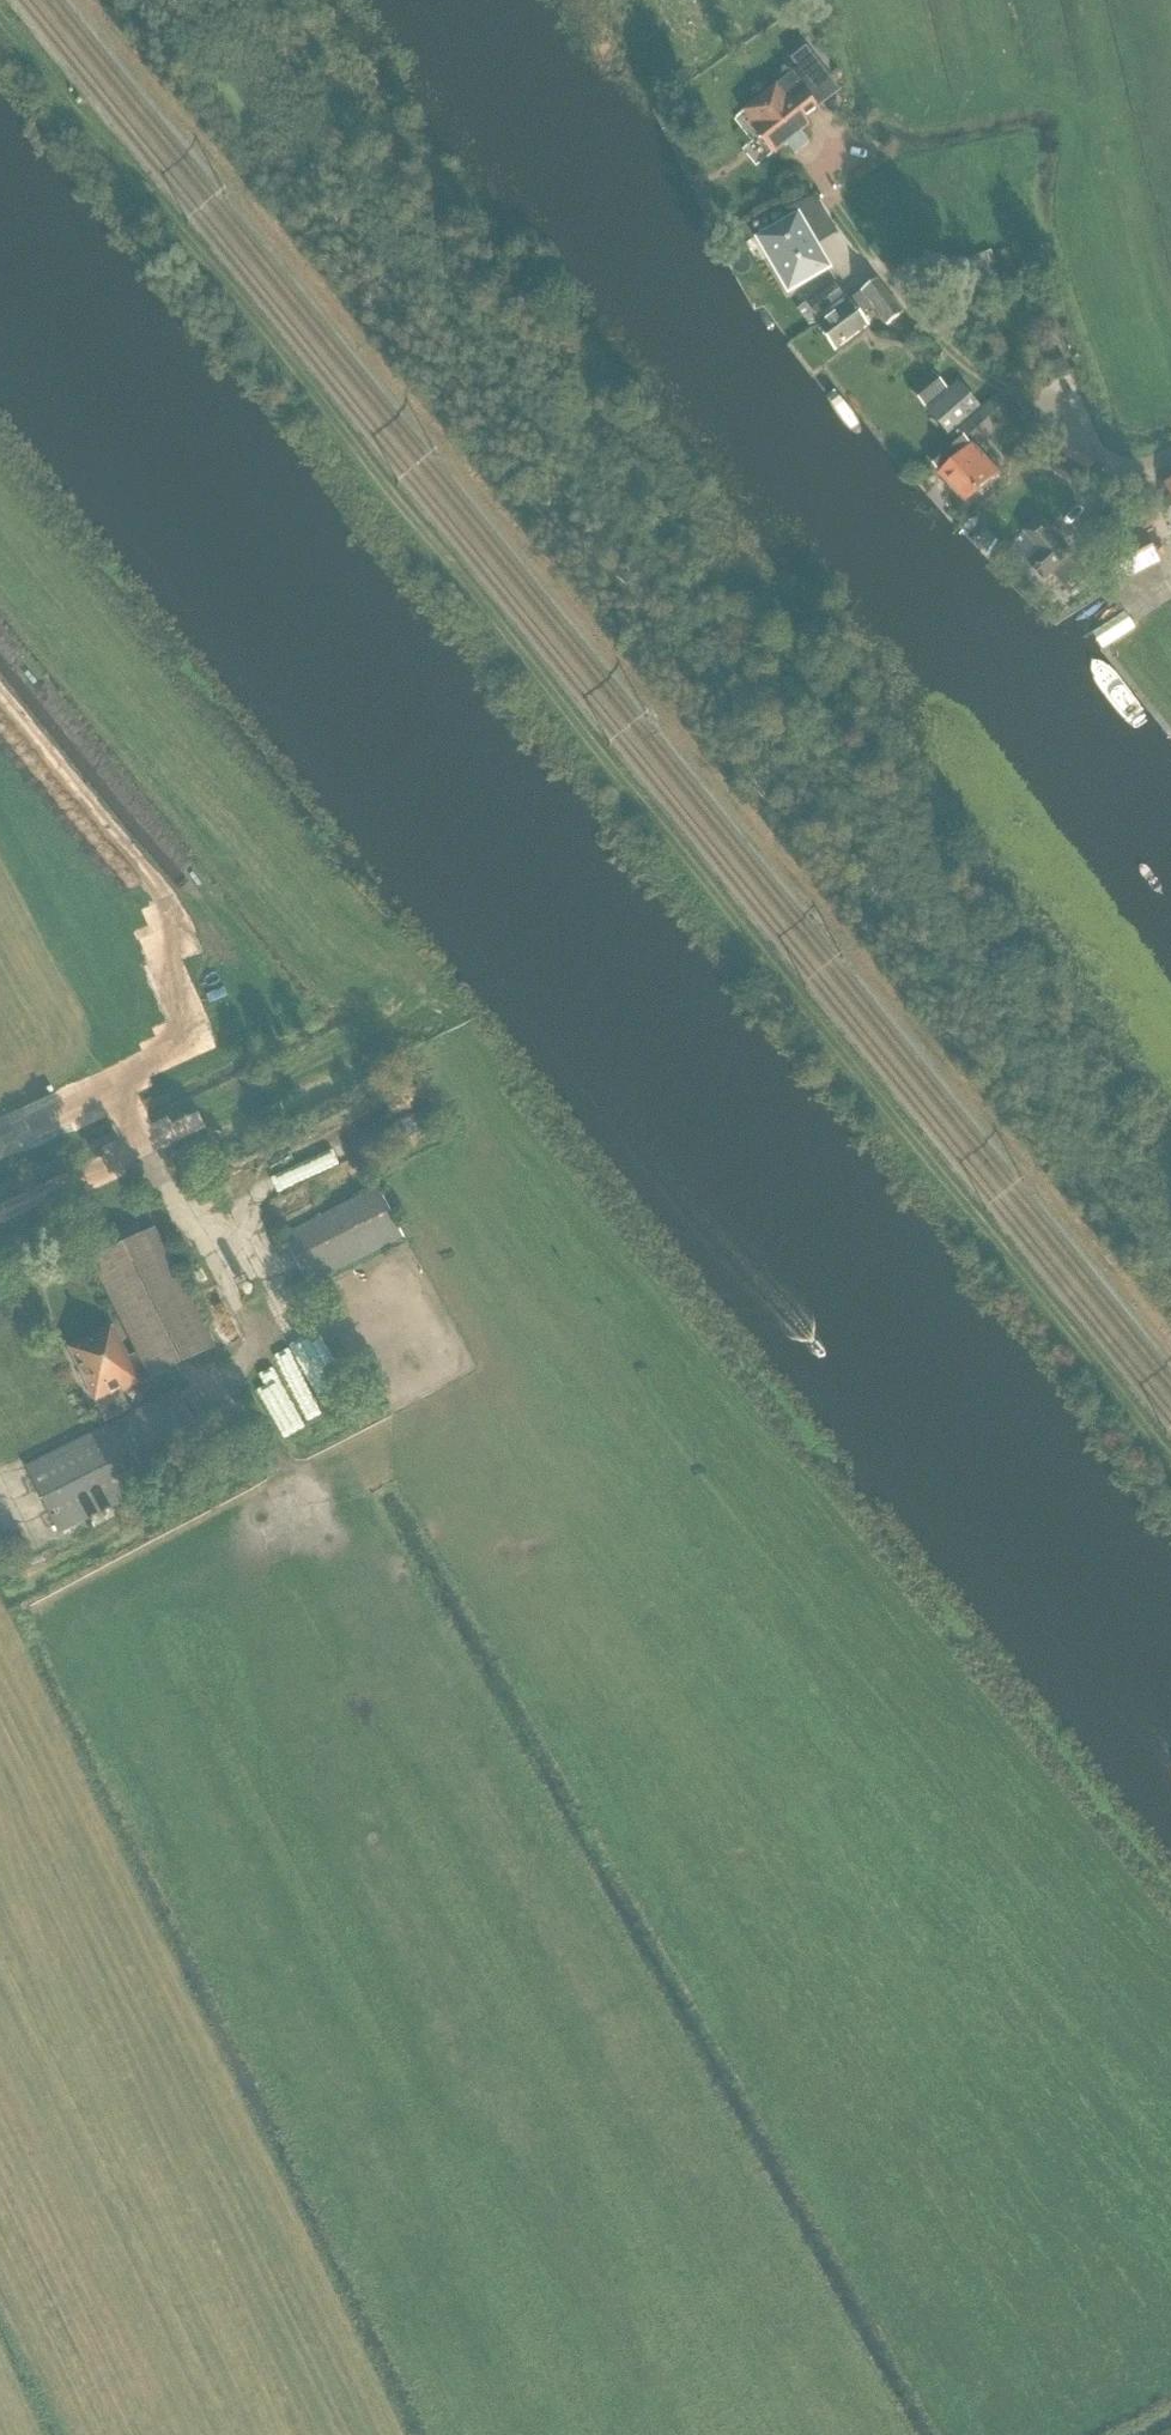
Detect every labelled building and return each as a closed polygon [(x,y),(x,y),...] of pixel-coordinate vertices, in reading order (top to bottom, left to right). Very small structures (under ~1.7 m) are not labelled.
[(842,91),(808,46),(791,60),(798,69),(742,112),(753,126),(751,128),(773,156),(787,145),(795,156),(811,143),(802,132),(811,126),(805,119),(842,91)] [(789,250),(775,258),(794,292),(832,270),(813,237),(835,225),(818,201),(791,211),(798,223),(779,234),(789,250)] [(861,316),(874,306),(888,325),(903,314),(879,281),(850,302),(852,304),(820,328),(836,350),(868,326),(861,316)] [(845,298),(836,284),(807,305),(816,318),(845,298)] [(930,407),(952,388),(936,371),(915,390),(930,407)] [(948,436),(981,407),(960,381),(952,388),(930,407),(927,410),(948,436)] [(1008,402),(1000,393),(928,458),(939,470),(969,443),(966,440),(1008,402)] [(965,502),(997,473),(972,446),(940,475),(965,502)] [(1091,462),(1081,456),(1068,477),(1079,483),(1091,462)] [(1040,518),(1023,532),(1040,551),(1027,563),(1044,581),(1052,574),(1071,596),(1092,577),(1040,518)] [(1162,563),(1144,529),(1103,551),(1121,585),(1162,563)] [(378,1187),(282,1236),(308,1288),(404,1240),(378,1187)] [(214,1346),(155,1229),(91,1261),(136,1353),(149,1379),(214,1346)] [(121,1393),(149,1379),(136,1353),(128,1357),(112,1326),(68,1348),(105,1421),(129,1409),(121,1393)] [(176,1393),(26,1468),(59,1533),(209,1457),(176,1393)]
